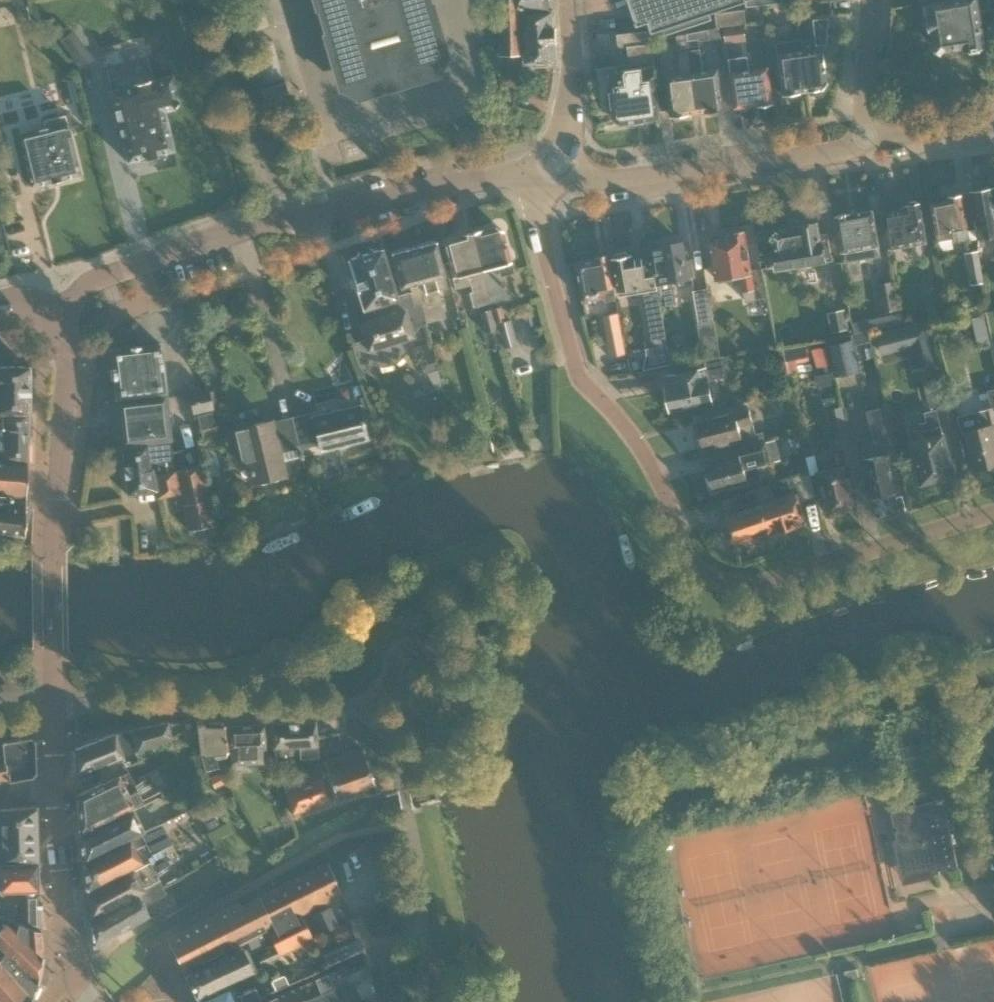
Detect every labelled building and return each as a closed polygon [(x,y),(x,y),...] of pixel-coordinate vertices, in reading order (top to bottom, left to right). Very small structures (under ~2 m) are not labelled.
[(335,92),(337,92),(352,100),(352,102),(438,78),(437,75),(445,61),(448,60),(430,0),(307,0),(335,92)] [(499,11),(512,10),(512,11),(517,11),(518,13),(551,12),(551,11),(551,0),(498,0),(499,11)] [(639,25),(650,21),(656,38),(713,19),(711,12),(743,1),(745,7),(784,2),(783,0),(631,0),(639,25)] [(966,49),(971,53),(980,52),(984,46),(985,46),(979,10),(990,8),(989,0),(951,0),(929,4),(931,17),(930,17),(930,18),(926,22),(927,30),(928,29),(932,33),(932,34),(934,33),(936,45),(935,47),(943,52),(943,51),(964,48),(964,50),(966,49)] [(556,61),(556,59),(555,44),(557,44),(556,28),(554,28),(553,12),(554,12),(554,11),(552,11),(551,11),(551,12),(518,13),(517,11),(512,11),(512,10),(499,11),(500,55),(525,53),(526,61),(525,61),(526,63),(527,63),(527,62),(531,62),(534,66),(548,66),(551,61),(554,61),(556,61)] [(716,13),(718,27),(747,24),(745,10),(716,13)] [(831,47),(834,23),(832,12),(810,16),(813,38),(777,43),(784,95),(801,93),(801,92),(810,91),(811,95),(822,94),(821,89),(823,89),(824,89),(829,82),(828,82),(824,48),(831,47)] [(726,43),(747,40),(745,26),(724,28),(726,43)] [(687,34),(698,112),(706,111),(706,112),(725,110),(719,69),(703,71),(699,41),(710,40),(708,29),(687,34)] [(94,59),(73,30),(60,40),(82,68),(94,59)] [(634,33),(634,32),(617,34),(619,48),(628,46),(631,69),(598,73),(602,111),(613,109),(614,119),(621,124),(634,122),(634,124),(644,123),(644,121),(659,119),(661,119),(660,110),(657,90),(655,76),(657,75),(655,65),(651,31),(634,33)] [(668,88),(657,90),(660,110),(671,108),(672,117),(690,114),(698,112),(687,34),(677,35),(682,74),(666,76),(668,88)] [(731,72),(736,108),(759,105),(759,106),(773,104),(768,67),(749,70),(748,56),(730,59),(732,72),(731,72)] [(156,155),(174,151),(164,111),(173,109),(178,101),(172,75),(151,81),(150,79),(133,84),(133,85),(110,91),(117,120),(127,162),(145,158),(146,159),(156,156),(156,155)] [(79,173),(65,114),(43,120),(45,128),(18,134),(31,186),(51,181),(51,182),(60,180),(60,178),(79,173)] [(979,239),(993,236),(993,188),(971,193),(979,239)] [(970,240),(962,194),(951,196),(952,199),(931,203),(938,241),(954,238),(953,235),(958,234),(959,242),(970,240)] [(884,213),(890,248),(927,242),(920,204),(919,204),(915,202),(910,202),(906,207),(906,209),(884,213)] [(836,215),(842,252),(844,263),(881,257),(879,246),(873,210),(850,214),(850,213),(836,215)] [(774,254),(766,255),(769,268),(777,266),(777,269),(824,261),(832,259),(828,233),(820,234),(818,224),(817,224),(812,220),(804,221),(801,226),(799,227),(800,229),(779,233),(778,232),(773,239),(774,240),(775,250),(774,250),(774,254)] [(481,229),(471,231),(490,302),(506,297),(503,283),(500,284),(496,270),(498,270),(500,275),(512,272),(501,231),(502,230),(494,226),(494,227),(481,230),(481,229)] [(490,302),(471,231),(461,234),(461,235),(443,240),(455,287),(467,284),(466,278),(468,278),(472,292),(469,293),(473,307),(490,302)] [(710,240),(716,279),(719,279),(720,281),(732,279),(732,277),(742,275),(746,302),(757,300),(745,231),(732,233),(733,236),(725,237),(722,235),(715,236),(713,239),(710,240)] [(657,271),(663,306),(676,303),(673,280),(674,280),(674,283),(685,281),(685,278),(695,277),(692,260),(685,261),(682,242),(679,243),(679,240),(667,242),(667,245),(664,245),(665,248),(656,249),(660,271),(657,271)] [(435,241),(412,247),(432,321),(440,319),(435,304),(441,303),(437,290),(447,288),(444,276),(444,275),(435,241)] [(425,323),(432,321),(412,247),(390,253),(399,287),(412,284),(414,292),(408,294),(411,306),(419,304),(425,323)] [(363,308),(395,297),(380,249),(348,259),(353,278),(357,290),(363,308)] [(619,292),(625,291),(648,287),(649,294),(645,295),(653,340),(666,337),(651,254),(632,257),(632,254),(630,255),(627,252),(627,251),(616,253),(615,258),(613,258),(619,292)] [(985,282),(979,251),(965,253),(971,285),(985,282)] [(577,263),(584,301),(604,297),(605,301),(616,299),(608,255),(597,256),(598,259),(577,263)] [(848,290),(846,263),(834,264),(836,290),(848,290)] [(900,309),(895,281),(877,285),(881,313),(900,309)] [(945,314),(940,286),(924,289),(929,317),(945,314)] [(708,289),(694,291),(699,323),(713,320),(708,289)] [(395,297),(363,308),(367,321),(359,323),(364,339),(352,343),(354,353),(357,363),(362,372),(369,361),(374,364),(391,359),(397,353),(399,349),(396,339),(413,335),(411,329),(416,328),(416,326),(425,323),(419,304),(411,306),(408,294),(395,297)] [(494,322),(504,319),(500,306),(490,309),(494,322)] [(494,322),(490,309),(478,312),(484,333),(496,329),(494,322)] [(609,356),(625,353),(625,352),(618,313),(604,316),(608,340),(606,341),(609,356)] [(847,317),(829,320),(832,332),(849,329),(847,317)] [(517,344),(510,319),(495,323),(502,348),(517,344)] [(913,347),(917,366),(937,361),(927,322),(878,335),(883,355),(913,347)] [(871,330),(853,334),(854,339),(855,345),(873,341),(871,330)] [(362,438),(365,437),(362,424),(363,424),(361,419),(359,420),(356,407),(340,411),(340,410),(332,412),(333,413),(313,417),(312,413),(300,416),(299,410),(357,396),(354,382),(352,383),(340,386),(332,372),(342,363),(343,362),(338,339),(310,346),(286,397),(291,418),(301,457),(302,457),(300,447),(319,443),(320,448),(346,442),(347,444),(362,440),(362,438)] [(828,345),(836,378),(862,372),(855,345),(854,339),(828,345)] [(116,398),(118,398),(166,392),(160,346),(160,344),(110,349),(116,398)] [(431,344),(417,348),(425,372),(436,368),(432,355),(434,354),(431,344)] [(810,344),(786,347),(789,371),(813,368),(810,344)] [(647,346),(648,367),(672,366),(671,345),(647,346)] [(713,400),(709,380),(727,376),(723,357),(705,360),(706,368),(692,371),(692,372),(667,377),(669,388),(668,388),(669,392),(667,394),(668,403),(671,404),(672,408),(713,400)] [(818,377),(833,373),(831,364),(815,368),(818,377)] [(4,430),(5,413),(29,412),(28,366),(0,367),(0,430),(4,430)] [(954,475),(942,425),(953,422),(941,373),(922,377),(930,411),(925,412),(927,422),(920,424),(924,440),(910,443),(914,462),(917,462),(923,485),(941,481),(940,478),(954,475)] [(189,394),(193,412),(212,408),(207,390),(189,394)] [(957,416),(962,434),(967,433),(976,469),(979,468),(979,470),(990,467),(990,465),(993,464),(993,390),(988,392),(992,407),(977,411),(957,416)] [(166,392),(118,398),(116,398),(122,446),(163,441),(171,440),(166,392)] [(872,500),(889,496),(889,493),(898,491),(893,468),(900,467),(885,406),(882,407),(882,408),(884,408),(888,421),(871,425),(878,456),(862,460),(872,500)] [(827,410),(834,440),(850,436),(843,407),(827,410)] [(741,440),(743,447),(765,441),(763,432),(756,434),(749,408),(697,422),(701,435),(698,436),(701,446),(703,445),(704,449),(741,440)] [(27,463),(29,412),(5,413),(4,430),(0,430),(0,461),(27,463)] [(217,432),(213,412),(197,415),(202,436),(217,432)] [(271,421),(230,431),(239,465),(248,463),(252,482),(260,481),(261,483),(277,479),(276,477),(284,475),(278,452),(297,448),(299,457),(301,457),(291,418),(280,421),(280,423),(272,425),(271,421)] [(772,462),(781,460),(775,439),(766,441),(772,462)] [(176,471),(171,447),(164,448),(163,441),(122,446),(127,495),(156,490),(157,498),(180,493),(183,504),(189,531),(213,525),(205,485),(200,466),(176,471)] [(765,441),(743,447),(739,449),(741,458),(708,467),(709,473),(708,476),(710,482),(712,484),(714,489),(737,483),(738,486),(761,480),(757,466),(772,462),(766,441),(765,442),(765,441)] [(818,472),(827,511),(832,510),(832,512),(853,508),(852,505),(857,504),(848,466),(847,466),(843,448),(830,451),(834,469),(818,472)] [(0,461),(0,495),(26,497),(27,463),(0,461)] [(769,485),(756,489),(771,531),(772,531),(773,534),(803,524),(802,520),(805,520),(796,493),(801,491),(803,500),(816,496),(809,471),(788,479),(793,494),(775,500),(769,485)] [(734,544),(771,531),(756,489),(743,494),(747,506),(749,505),(751,508),(725,516),(729,530),(727,531),(731,542),(733,541),(734,544)] [(24,535),(26,497),(0,495),(0,532),(24,535)] [(234,524),(231,516),(226,514),(221,515),(218,521),(221,528),(226,531),(232,529),(234,524)] [(166,722),(129,729),(136,749),(187,729),(191,729),(191,721),(166,722)] [(196,722),(196,730),(197,756),(212,753),(215,757),(224,756),(226,751),(227,751),(225,734),(225,725),(222,722),(196,722)] [(301,745),(301,754),(317,753),(317,746),(317,745),(316,737),(315,722),(271,724),(272,747),(301,745)] [(228,764),(262,762),(261,747),(264,747),(263,724),(226,726),(228,764)] [(122,755),(136,749),(129,729),(114,733),(74,749),(75,774),(102,763),(120,756),(122,755)] [(29,737),(2,741),(2,742),(4,772),(8,776),(9,780),(32,777),(35,771),(35,741),(29,737)] [(9,780),(8,776),(4,772),(2,742),(2,741),(0,742),(0,782),(9,780)] [(326,769),(333,790),(335,798),(373,785),(366,760),(365,760),(362,748),(323,761),(326,769)] [(120,756),(102,763),(109,778),(78,793),(77,793),(79,830),(81,830),(141,800),(136,789),(120,756)] [(286,761),(278,762),(280,772),(288,769),(286,761)] [(209,777),(214,786),(227,780),(222,770),(209,777)] [(322,770),(302,777),(283,784),(286,792),(285,792),(293,813),(332,799),(322,770)] [(147,784),(136,789),(141,800),(152,794),(153,794),(148,783),(147,784)] [(943,799),(891,811),(894,827),(897,826),(898,831),(895,832),(906,880),(940,873),(939,870),(946,869),(947,871),(959,869),(943,799)] [(40,929),(39,915),(40,914),(39,893),(38,863),(37,863),(36,806),(28,807),(28,806),(24,807),(25,807),(0,809),(0,918),(39,929),(40,929)] [(130,840),(129,840),(130,840),(145,833),(144,832),(132,809),(81,835),(79,836),(83,862),(84,861),(129,839),(130,840)] [(201,815),(208,829),(219,824),(212,809),(201,815)] [(90,919),(144,890),(143,888),(158,880),(154,873),(169,865),(161,849),(172,843),(162,823),(144,832),(145,833),(130,840),(134,849),(135,849),(142,845),(149,860),(87,894),(86,894),(90,919)] [(134,849),(130,840),(129,840),(85,862),(83,863),(86,890),(93,886),(141,861),(135,849),(134,849)] [(328,862),(320,865),(241,906),(239,902),(166,939),(183,972),(190,968),(248,941),(256,937),(259,942),(270,937),(275,947),(279,955),(313,938),(301,913),(333,897),(340,894),(328,862)] [(143,888),(144,890),(90,919),(94,947),(95,947),(122,931),(133,924),(149,915),(153,913),(148,904),(166,894),(163,889),(158,880),(143,888)] [(312,915),(320,932),(337,925),(329,907),(312,915)] [(153,913),(149,915),(155,925),(162,920),(156,911),(153,913)] [(39,929),(0,918),(0,921),(5,924),(42,957),(42,956),(40,929),(39,929)] [(37,984),(42,957),(5,924),(0,921),(0,949),(37,984)] [(332,930),(337,942),(352,935),(347,923),(332,930)] [(256,937),(248,941),(251,948),(260,944),(259,942),(256,937)] [(341,944),(322,953),(327,964),(346,955),(341,944)] [(242,947),(192,971),(185,975),(196,996),(233,979),(253,970),(242,947)] [(275,947),(257,956),(262,966),(280,957),(279,955),(275,947)] [(31,999),(32,998),(31,997),(37,984),(0,949),(0,963),(31,999)] [(30,999),(31,1000),(31,999),(0,963),(0,1001),(28,1001),(30,999)] [(857,968),(845,970),(847,979),(859,976),(857,968)] [(270,981),(275,990),(288,984),(284,975),(270,981)] [(197,997),(199,1001),(250,1001),(259,998),(259,997),(269,992),(267,988),(262,990),(259,984),(240,992),(234,980),(197,997)] [(305,1001),(325,1001),(337,997),(333,989),(305,1001)]
